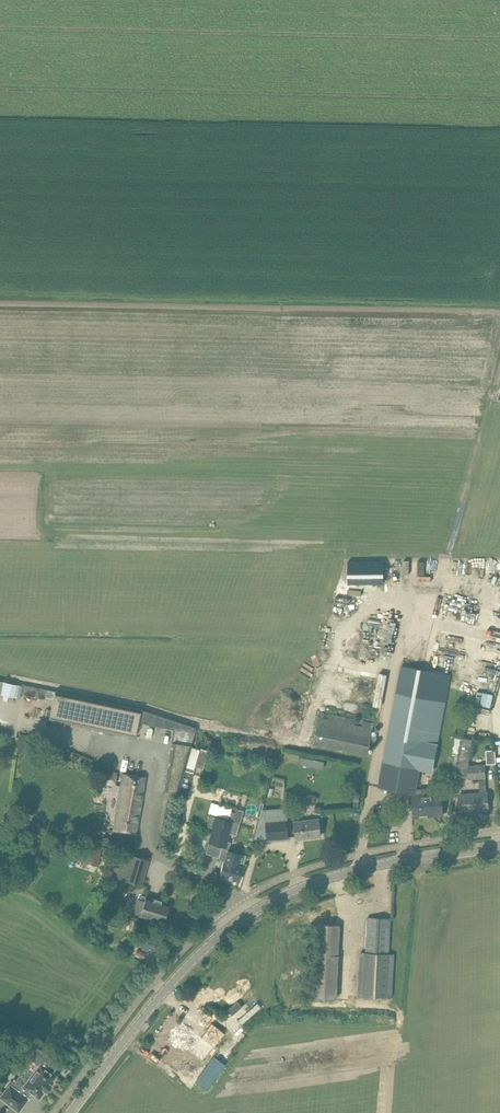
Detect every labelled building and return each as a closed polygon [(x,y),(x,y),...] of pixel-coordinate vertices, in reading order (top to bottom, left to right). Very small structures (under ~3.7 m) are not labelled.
[(349,584),(359,584),(359,561),(349,561),(349,584)] [(402,666),(379,787),(413,794),(414,789),(418,768),(428,770),(433,767),(451,675),(402,666)] [(47,689),(45,699),(53,701),(51,709),(49,719),(135,737),(138,722),(141,709),(55,691),(47,689)] [(377,736),(372,735),(374,723),(321,712),(314,744),(368,755),(369,747),(374,748),(377,736)] [(457,758),(454,777),(468,776),(469,779),(479,778),(480,793),(460,795),(460,800),(461,811),(488,809),(487,798),(487,793),(486,777),(485,764),(469,765),(469,762),(474,738),(461,736),(458,753),(457,758)] [(172,744),(164,791),(177,793),(184,771),(186,765),(191,747),(172,744)] [(192,748),(185,770),(194,773),(195,767),(204,770),(209,753),(192,748)] [(495,750),(486,751),(487,764),(496,763),(495,750)] [(102,779),(98,779),(96,784),(104,787),(106,784),(116,786),(118,772),(103,770),(102,779)] [(145,777),(122,774),(113,830),(136,834),(145,777)] [(441,787),(414,789),(414,814),(417,814),(417,816),(425,815),(425,814),(430,813),(430,816),(434,816),(443,815),(442,804),(442,795),(441,787)] [(308,801),(315,804),(319,797),(312,794),(308,801)] [(209,841),(208,843),(209,843),(222,847),(225,848),(227,842),(229,834),(237,836),(240,824),(243,815),(235,813),(232,812),(229,820),(216,817),(213,828),(212,831),(209,841)] [(279,820),(278,812),(266,813),(268,840),(288,838),(287,819),(279,820)] [(321,836),(319,819),(295,822),(297,839),(321,836)] [(73,847),(70,861),(99,867),(102,849),(73,847)] [(225,861),(224,861),(219,876),(238,881),(246,856),(228,850),(225,861)] [(116,878),(141,885),(149,860),(124,852),(116,878)] [(133,905),(130,912),(140,915),(139,917),(163,924),(169,903),(146,896),(145,897),(141,896),(140,900),(137,899),(135,906),(133,905)] [(389,953),(391,918),(368,917),(366,952),(361,952),(359,996),(392,998),(394,954),(389,953)] [(317,954),(339,956),(340,930),(335,930),(335,925),(319,924),(317,954)] [(154,950),(158,940),(140,934),(137,943),(154,950)] [(227,1010),(232,1015),(242,1007),(237,1002),(227,1010)] [(201,1024),(226,1043),(234,1032),(209,1013),(201,1024)] [(165,1047),(180,1058),(193,1042),(195,1044),(203,1033),(192,1024),(189,1028),(183,1024),(177,1032),(176,1031),(170,1038),(172,1039),(165,1047)] [(0,1097),(0,1098),(18,1112),(28,1099),(27,1098),(31,1093),(39,1099),(45,1091),(46,1092),(51,1085),(50,1084),(56,1076),(52,1073),(59,1065),(38,1048),(30,1058),(33,1060),(40,1065),(24,1086),(17,1081),(14,1079),(10,1084),(3,1093),(0,1097)] [(212,1059),(195,1083),(206,1091),(224,1068),(212,1059)]
